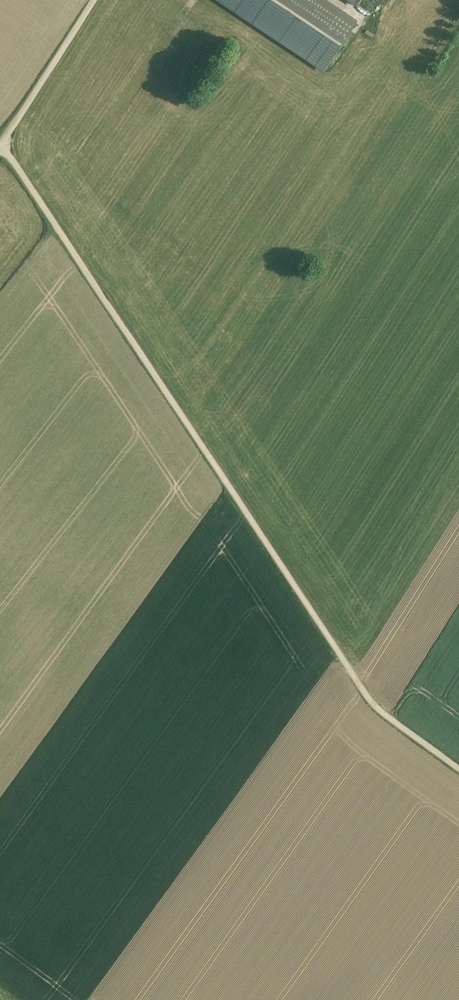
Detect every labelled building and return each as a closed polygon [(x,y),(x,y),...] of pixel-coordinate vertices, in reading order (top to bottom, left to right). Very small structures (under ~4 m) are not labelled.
[(325,0),(220,0),(306,57),(338,9),(325,0)]
